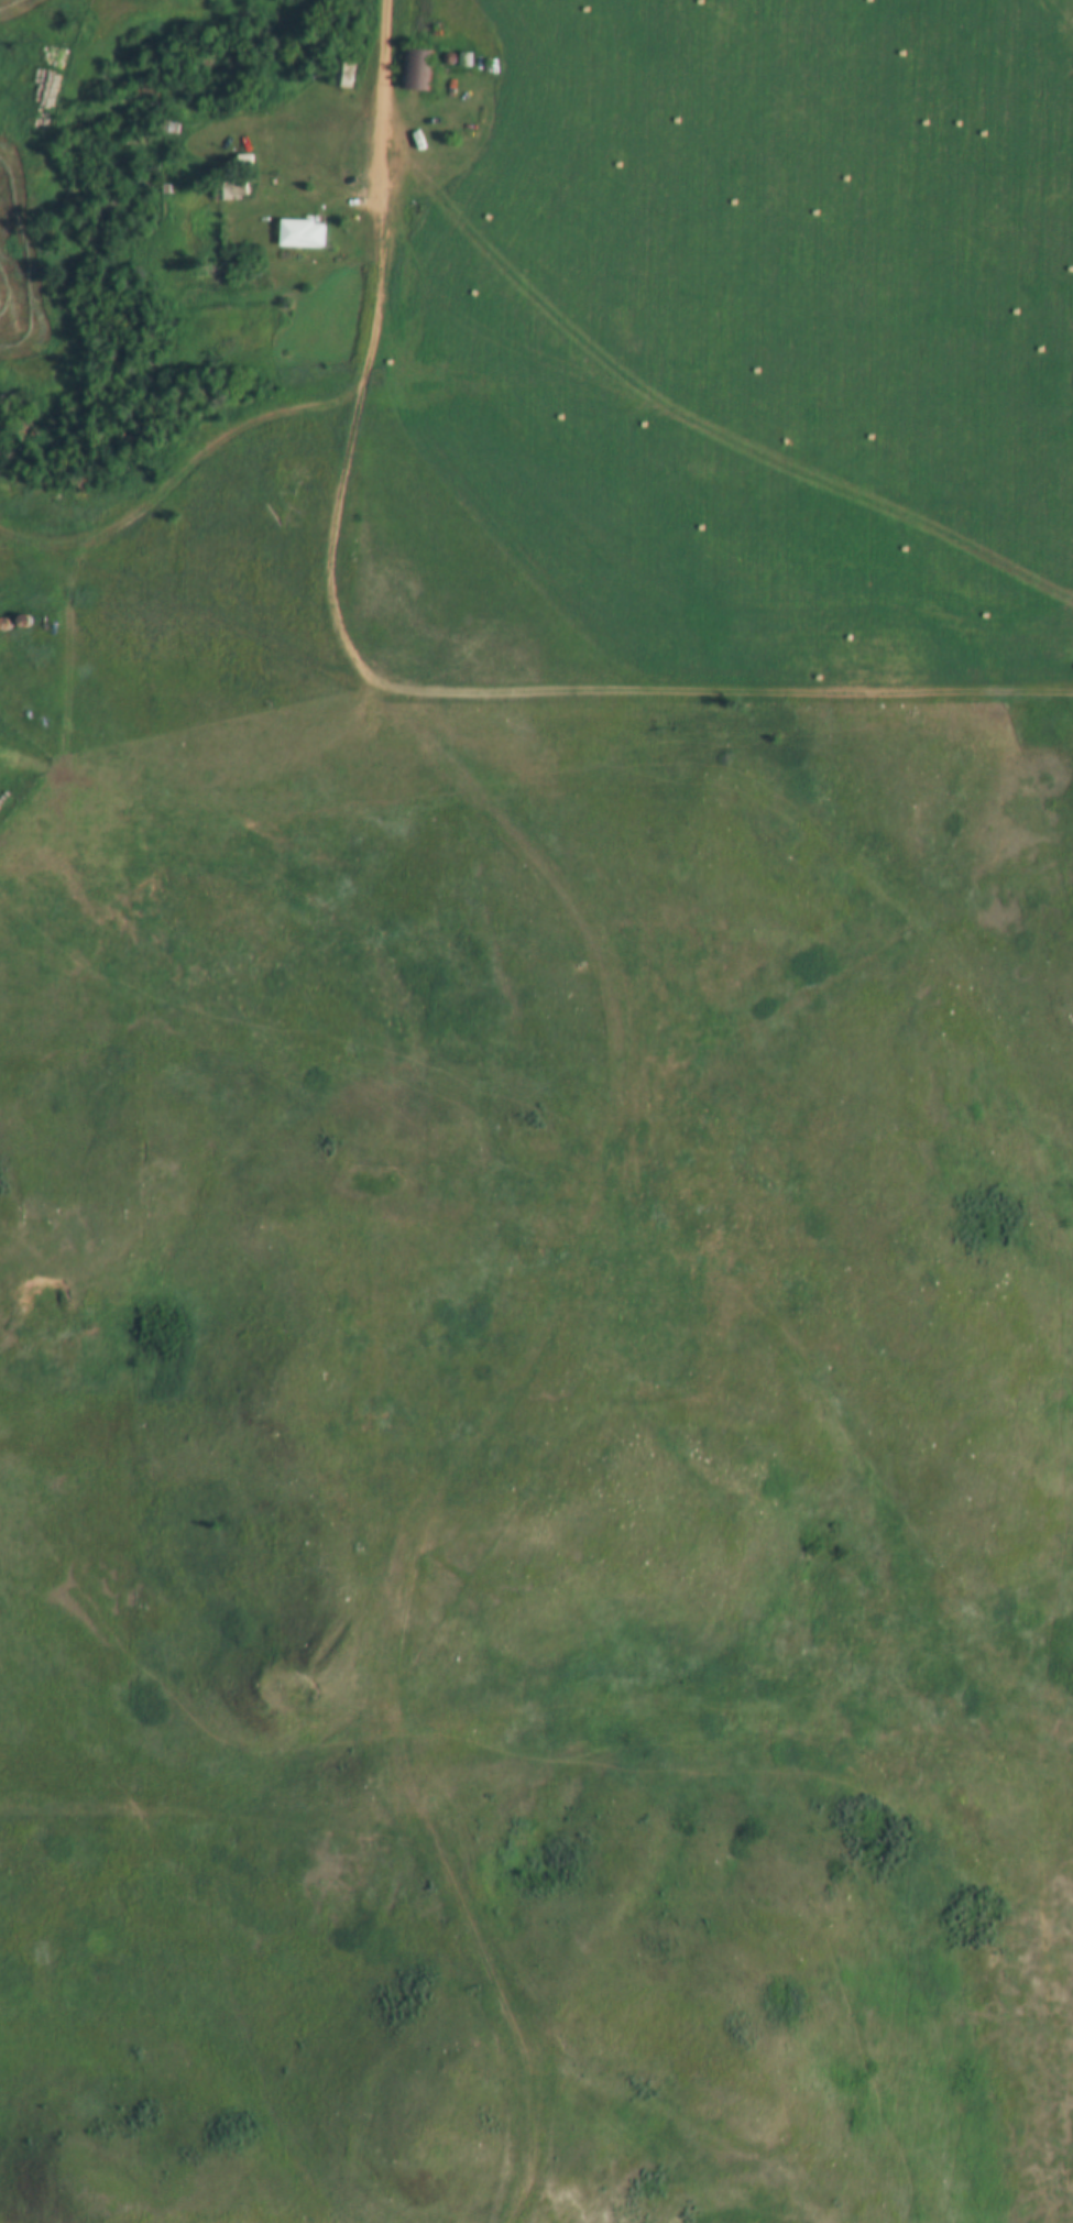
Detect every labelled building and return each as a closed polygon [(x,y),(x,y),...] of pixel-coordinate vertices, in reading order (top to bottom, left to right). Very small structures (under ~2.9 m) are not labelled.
[(431,52),(405,49),(401,90),(427,92),(431,52)] [(355,64),(339,63),(337,87),(353,89),(355,64)] [(217,199),(248,199),(248,177),(217,177),(217,199)] [(324,248),(324,220),(280,220),(280,248),(324,248)]
